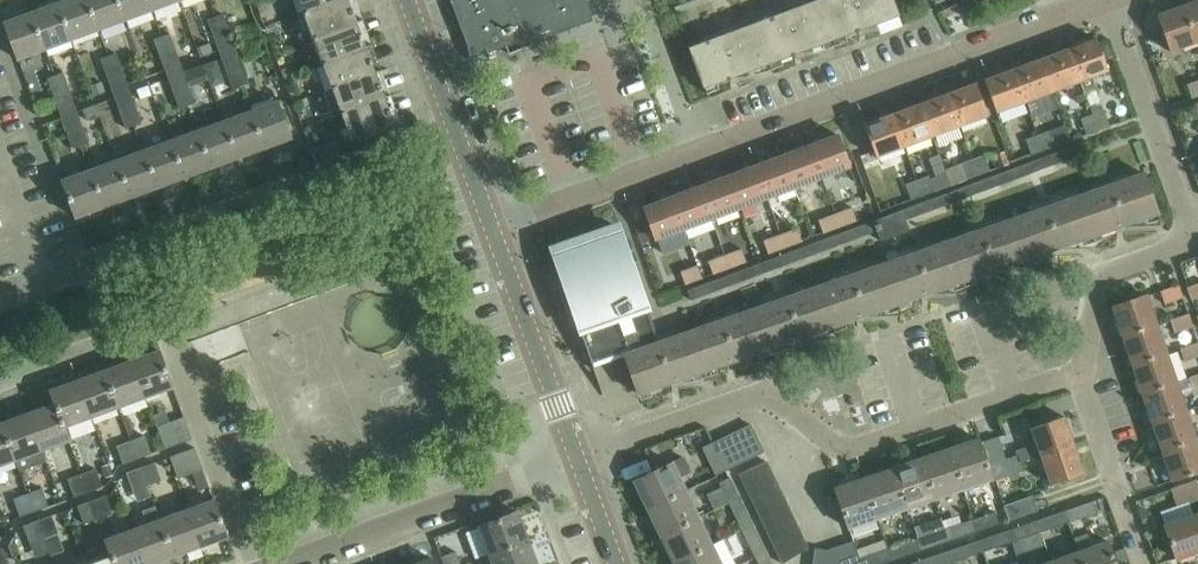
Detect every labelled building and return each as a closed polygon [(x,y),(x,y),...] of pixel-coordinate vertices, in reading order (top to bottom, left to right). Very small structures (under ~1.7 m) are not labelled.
[(60,4),(74,40),(100,30),(89,0),(70,0),(60,4)] [(100,30),(127,20),(120,0),(89,0),(100,30)] [(127,20),(154,10),(150,0),(120,0),(127,20)] [(154,10),(179,0),(150,0),(154,10)] [(305,13),(339,0),(300,0),(305,13)] [(314,38),(357,22),(349,0),(339,0),(305,13),(314,38)] [(472,59),(585,18),(578,0),(451,0),(472,59)] [(819,0),(755,24),(769,63),(834,39),(819,0)] [(819,0),(834,39),(899,15),(893,0),(819,0)] [(1185,7),(1197,43),(1197,2),(1185,7)] [(60,4),(33,14),(47,50),(74,40),(60,4)] [(1170,53),(1197,43),(1185,7),(1157,17),(1170,53)] [(208,19),(213,35),(230,29),(224,13),(208,19)] [(6,24),(19,60),(47,50),(33,14),(6,24)] [(314,38),(323,63),(367,47),(357,22),(314,38)] [(705,88),(769,63),(755,24),(690,48),(705,88)] [(235,44),(230,29),(213,35),(219,50),(235,44)] [(154,40),(160,54),(176,48),(171,33),(154,40)] [(1095,38),(1067,48),(1080,82),(1083,90),(1096,85),(1093,77),(1108,72),(1095,38)] [(1153,38),(1144,41),(1147,49),(1156,46),(1153,38)] [(210,42),(197,47),(200,57),(214,52),(210,42)] [(323,63),(333,88),(376,72),(367,47),(323,63)] [(182,63),(176,48),(160,54),(166,69),(182,63)] [(1067,48),(1041,58),(1053,92),(1080,82),(1067,48)] [(222,57),(227,73),(244,67),(238,51),(222,57)] [(100,59),(107,74),(123,68),(117,52),(100,59)] [(1041,58),(1013,68),(1026,102),(1053,92),(1041,58)] [(202,66),(185,72),(190,86),(207,80),(202,66)] [(249,83),(244,67),(227,73),(233,89),(249,83)] [(129,83),(123,68),(107,74),(113,90),(129,83)] [(998,113),(1026,102),(1013,68),(985,79),(998,113)] [(168,76),(174,92),(190,86),(184,70),(168,76)] [(48,78),(54,94),(70,88),(64,72),(48,78)] [(333,88),(342,113),(386,97),(376,72),(333,88)] [(102,82),(90,86),(94,96),(106,92),(102,82)] [(1187,86),(1192,99),(1197,97),(1197,82),(1187,86)] [(976,83),(947,93),(960,127),(988,116),(976,83)] [(196,102),(190,86),(174,92),(180,108),(196,102)] [(76,103),(70,88),(54,94),(60,109),(76,103)] [(115,97),(120,112),(136,107),(131,91),(115,97)] [(947,93),(920,103),(933,137),(960,127),(947,93)] [(352,140),(395,123),(386,97),(342,113),(352,140)] [(278,100),(251,110),(264,146),(292,136),(278,100)] [(920,103),(892,113),(905,147),(933,137),(920,103)] [(95,104),(82,109),(87,121),(100,117),(95,104)] [(142,122),(136,107),(120,112),(125,128),(142,122)] [(251,110),(225,120),(238,156),(264,146),(251,110)] [(83,126),(77,111),(62,116),(68,131),(83,126)] [(1103,111),(1092,115),(1098,131),(1109,127),(1103,111)] [(876,158),(905,147),(892,113),(864,124),(876,158)] [(1086,135),(1098,131),(1092,115),(1080,119),(1086,135)] [(225,120),(198,130),(211,166),(238,156),(225,120)] [(88,140),(83,126),(68,131),(73,146),(88,140)] [(198,130),(171,140),(185,176),(211,166),(198,130)] [(1050,130),(1037,134),(1043,151),(1056,147),(1050,130)] [(838,133),(810,144),(822,177),(851,167),(838,133)] [(1025,139),(1031,155),(1043,151),(1037,134),(1025,139)] [(171,140),(145,149),(158,186),(185,176),(171,140)] [(687,290),(691,300),(876,231),(880,240),(910,230),(906,219),(1092,151),(1088,140),(687,290)] [(810,144),(783,154),(795,188),(822,177),(810,144)] [(145,149),(118,159),(131,195),(158,186),(145,149)] [(1005,152),(994,156),(999,169),(1010,166),(1005,152)] [(783,154),(755,164),(768,198),(795,188),(783,154)] [(985,154),(972,159),(978,175),(991,170),(985,154)] [(118,159),(91,169),(104,205),(131,195),(118,159)] [(944,169),(945,172),(950,185),(978,175),(972,159),(944,169)] [(755,164),(728,174),(740,208),(768,198),(755,164)] [(361,170),(366,183),(377,179),(372,165),(361,170)] [(63,179),(70,197),(77,215),(104,205),(91,169),(63,179)] [(1144,171),(1079,194),(1094,234),(1159,211),(1144,171)] [(929,175),(917,179),(923,196),(950,185),(945,172),(930,177),(929,175)] [(728,174),(701,184),(713,218),(740,208),(728,174)] [(906,183),(912,199),(923,196),(917,179),(906,183)] [(701,184),(673,194),(686,228),(713,218),(701,184)] [(673,194),(645,205),(657,238),(686,228),(673,194)] [(1079,194),(1015,216),(1029,257),(1094,234),(1079,194)] [(852,207),(836,213),(841,227),(858,221),(852,207)] [(836,213),(819,219),(824,233),(841,227),(836,213)] [(1015,216),(950,239),(964,280),(1029,257),(1015,216)] [(553,251),(560,269),(573,306),(604,394),(606,393),(596,365),(626,354),(626,353),(661,340),(644,293),(621,227),(553,251)] [(797,228),(781,233),(786,248),(802,242),(797,228)] [(781,233),(763,240),(769,254),(786,248),(781,233)] [(950,239),(885,262),(899,302),(964,280),(950,239)] [(742,248),(726,254),(732,268),(747,262),(742,248)] [(726,254),(708,260),(714,275),(732,268),(726,254)] [(885,262),(820,284),(834,325),(899,302),(885,262)] [(698,264),(680,270),(684,284),(702,279),(698,264)] [(820,284),(755,307),(770,348),(834,325),(820,284)] [(1188,288),(1193,301),(1197,300),(1197,284),(1188,288)] [(1184,299),(1179,286),(1161,292),(1166,305),(1184,299)] [(1115,304),(1125,334),(1157,323),(1147,293),(1115,304)] [(755,307),(690,330),(705,371),(770,348),(755,307)] [(1189,313),(1170,319),(1174,332),(1193,326),(1189,313)] [(1167,352),(1157,323),(1125,334),(1135,363),(1167,352)] [(626,353),(626,354),(640,393),(705,371),(690,330),(661,340),(626,353)] [(1184,361),(1197,356),(1197,342),(1179,348),(1184,361)] [(174,387),(161,351),(133,361),(146,397),(174,387)] [(1177,381),(1167,352),(1135,363),(1145,392),(1177,381)] [(133,361),(106,371),(119,407),(146,397),(133,361)] [(106,371),(79,381),(92,417),(119,407),(106,371)] [(1189,377),(1193,390),(1197,388),(1197,374),(1189,377)] [(51,391),(56,404),(66,426),(92,417),(79,381),(51,391)] [(1187,410),(1177,381),(1145,392),(1155,421),(1187,410)] [(56,404),(29,413),(43,450),(71,440),(66,426),(56,404)] [(1197,438),(1187,410),(1155,421),(1165,449),(1197,438)] [(47,461),(43,450),(29,413),(2,423),(15,460),(16,460),(21,471),(47,461)] [(1020,453),(1018,454),(1019,455),(1019,456),(1020,459),(1021,462),(1043,455),(1042,455),(1075,443),(1065,415),(1033,426),(1038,443),(1018,450),(1020,453)] [(166,449),(193,439),(185,417),(159,427),(166,449)] [(0,424),(0,465),(15,460),(2,423),(0,424)] [(753,457),(763,452),(765,451),(752,423),(739,430),(753,457)] [(740,463),(753,457),(739,430),(727,436),(740,463)] [(152,453),(145,435),(132,440),(138,458),(152,453)] [(727,469),(740,463),(727,436),(714,442),(727,469)] [(999,437),(983,442),(995,473),(999,472),(1001,480),(1012,476),(999,437)] [(980,438),(951,448),(964,488),(993,478),(980,438)] [(1197,438),(1165,449),(1175,478),(1197,470),(1197,442),(1197,438)] [(123,463),(138,458),(132,440),(116,445),(123,463)] [(714,442),(704,447),(717,474),(727,469),(714,442)] [(1085,472),(1075,443),(1042,455),(1043,455),(1043,457),(1052,483),(1085,472)] [(171,457),(179,478),(204,469),(196,448),(171,457)] [(951,448),(923,457),(936,498),(964,488),(951,448)] [(1019,456),(1007,460),(1012,474),(1024,470),(1022,464),(1021,462),(1020,459),(1019,456)] [(923,457),(894,467),(908,507),(936,498),(923,457)] [(740,473),(746,485),(773,472),(767,459),(740,473)] [(635,480),(648,508),(688,489),(674,461),(635,480)] [(155,462),(141,467),(148,485),(162,479),(155,462)] [(110,464),(102,466),(106,477),(114,475),(110,464)] [(134,491),(148,485),(141,467),(127,473),(134,491)] [(894,467),(866,476),(879,517),(908,507),(894,467)] [(97,468),(82,474),(89,491),(103,486),(97,468)] [(746,485),(752,498),(780,484),(773,472),(746,485)] [(74,497),(89,491),(82,474),(68,479),(74,497)] [(719,482),(729,502),(740,497),(731,476),(719,482)] [(836,486),(850,527),(879,517),(866,476),(836,486)] [(1184,483),(1190,502),(1197,499),(1197,485),(1196,479),(1184,483)] [(1178,506),(1190,502),(1184,483),(1172,487),(1178,506)] [(752,498),(758,510),(786,497),(780,484),(752,498)] [(28,493),(35,511),(49,506),(43,487),(28,493)] [(701,516),(688,489),(648,508),(661,535),(701,516)] [(35,511),(28,493),(15,497),(21,516),(35,511)] [(92,500),(99,518),(113,513),(106,495),(92,500)] [(1003,505),(1008,520),(1038,510),(1033,495),(1003,505)] [(729,502),(742,529),(754,524),(740,497),(729,502)] [(758,510),(764,523),(792,509),(786,497),(758,510)] [(99,518),(92,500),(78,505),(85,523),(99,518)] [(1095,500),(1073,508),(1067,510),(1071,521),(1099,512),(1095,500)] [(215,501),(214,501),(188,510),(202,546),(228,537),(215,501)] [(798,522),(792,509),(764,523),(770,535),(798,522)] [(188,510),(161,520),(174,556),(202,546),(188,510)] [(1043,531),(1071,521),(1067,510),(1039,520),(1043,531)] [(995,511),(974,519),(978,530),(999,523),(995,511)] [(480,529),(490,557),(530,541),(520,513),(480,529)] [(45,538),(59,533),(53,515),(39,520),(45,538)] [(943,521),(946,529),(950,540),(978,530),(974,519),(962,523),(959,515),(943,521)] [(1197,550),(1197,524),(1195,515),(1165,525),(1177,557),(1197,550)] [(714,543),(701,516),(661,535),(674,562),(714,543)] [(31,543),(45,538),(39,520),(24,525),(31,543)] [(134,530),(147,563),(152,563),(174,556),(161,520),(134,530)] [(1014,541),(1043,531),(1039,520),(1010,529),(1014,541)] [(804,535),(798,522),(770,535),(776,548),(804,535)] [(742,529),(755,557),(767,551),(754,524),(742,529)] [(946,529),(917,538),(921,550),(950,540),(946,529)] [(985,551),(1014,541),(1010,529),(981,539),(985,551)] [(111,553),(112,553),(116,563),(147,563),(134,530),(106,540),(111,553)] [(1076,537),(1080,550),(1085,563),(1118,563),(1109,540),(1092,546),(1087,533),(1076,537)] [(783,563),(810,547),(804,535),(776,548),(783,563)] [(917,538),(889,548),(893,559),(921,550),(917,538)] [(855,543),(863,563),(879,563),(893,559),(889,548),(888,548),(885,539),(870,544),(860,541),(855,543)] [(952,549),(956,560),(985,551),(981,539),(952,549)] [(855,543),(855,540),(840,545),(847,563),(863,563),(855,543)] [(530,541),(490,557),(493,563),(539,563),(530,541)] [(714,543),(674,562),(675,563),(724,563),(714,543)] [(828,550),(830,563),(847,563),(840,545),(828,550)] [(3,547),(0,548),(0,563),(10,563),(3,547)] [(816,548),(814,563),(830,563),(828,550),(816,548)] [(952,549),(925,559),(926,563),(945,563),(956,560),(952,549)] [(1052,560),(1054,563),(1085,563),(1080,550),(1052,560)] [(442,557),(445,563),(463,563),(458,551),(442,557)] [(767,551),(755,557),(759,563),(773,563),(767,551)] [(111,553),(85,563),(116,563),(112,553),(111,553)]
